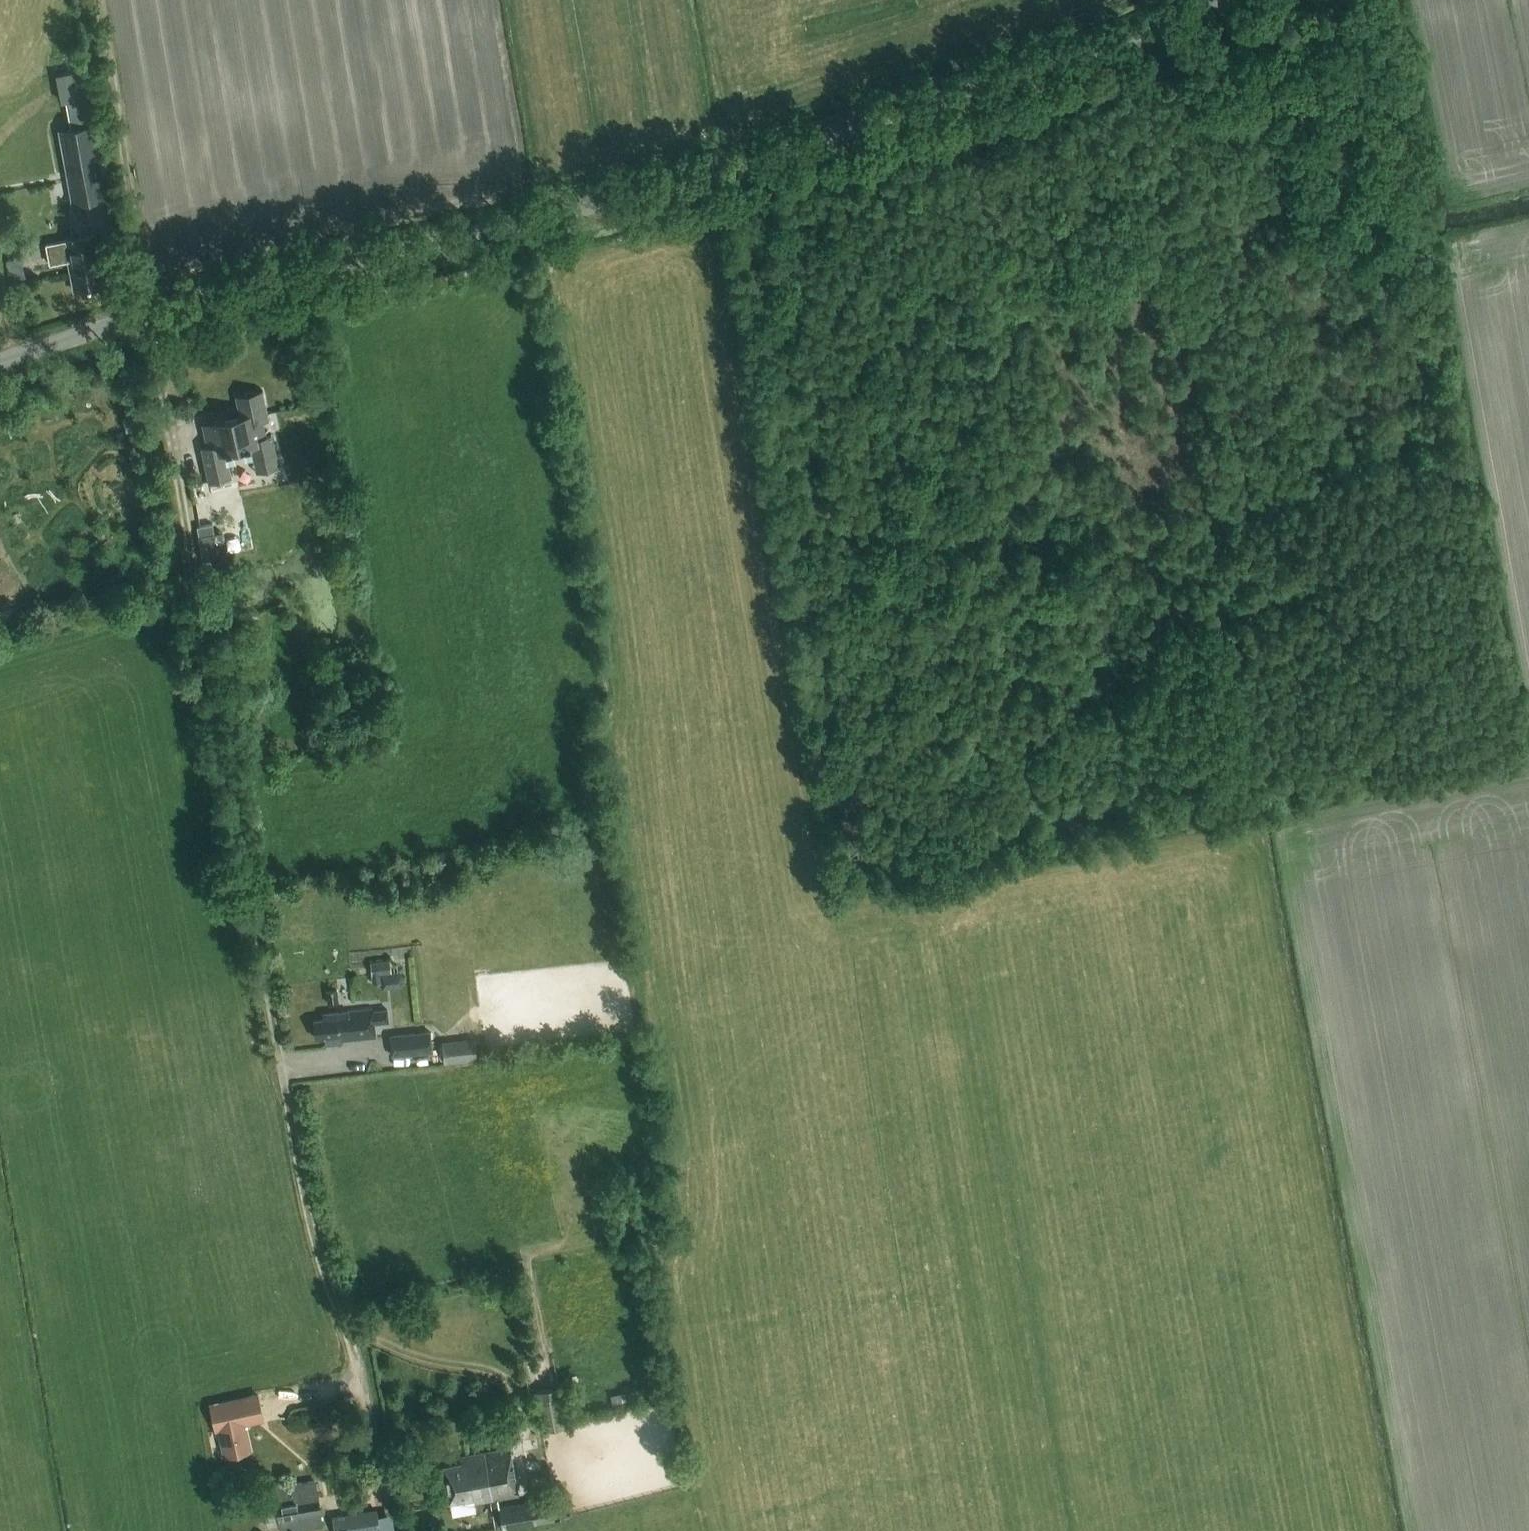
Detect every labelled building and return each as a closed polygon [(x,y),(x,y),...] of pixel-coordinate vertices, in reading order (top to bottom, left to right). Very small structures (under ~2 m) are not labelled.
[(71,127),(58,130),(71,204),(107,198),(89,97),(66,101),(71,127)] [(104,280),(95,234),(44,243),(49,264),(68,260),(74,290),(99,285),(98,281),(104,280)] [(13,258),(18,277),(32,274),(27,254),(13,258)] [(269,419),(262,389),(235,395),(239,415),(201,423),(206,445),(200,447),(208,483),(232,477),(227,455),(232,454),(231,449),(244,447),(245,451),(251,450),(253,462),(277,456),(272,434),(266,435),(263,421),(269,419)] [(214,532),(212,523),(197,526),(202,557),(225,553),(221,531),(214,532)] [(369,960),(371,982),(380,981),(379,973),(391,972),(389,958),(369,960)] [(326,990),(327,1002),(338,1001),(337,989),(326,990)] [(373,1010),(372,1006),(322,1011),(322,1017),(312,1018),(314,1038),(324,1037),(325,1044),(342,1043),(341,1040),(376,1036),(374,1023),(389,1022),(387,1008),(373,1010)] [(433,1051),(430,1030),(389,1035),(391,1056),(433,1051)] [(474,1037),(442,1041),(444,1062),(476,1058),(474,1037)] [(297,1382),(298,1391),(323,1389),(322,1380),(297,1382)] [(560,1386),(533,1391),(541,1430),(568,1424),(560,1386)] [(618,1392),(621,1404),(637,1399),(633,1388),(618,1392)] [(257,1392),(210,1403),(216,1431),(218,1430),(223,1455),(251,1449),(245,1424),(263,1420),(257,1392)] [(406,1436),(402,1443),(411,1449),(416,1442),(406,1436)] [(475,1502),(517,1494),(509,1447),(460,1456),(461,1462),(443,1465),(450,1500),(464,1498),(465,1501),(475,1499),(475,1502)] [(273,1485),(275,1499),(263,1500),(267,1525),(279,1524),(280,1530),(285,1530),(322,1526),(315,1479),(273,1485)] [(549,1496),(498,1505),(503,1528),(553,1519),(549,1496)] [(347,1529),(347,1530),(376,1530),(380,1530),(376,1508),(344,1513),(347,1529)]
